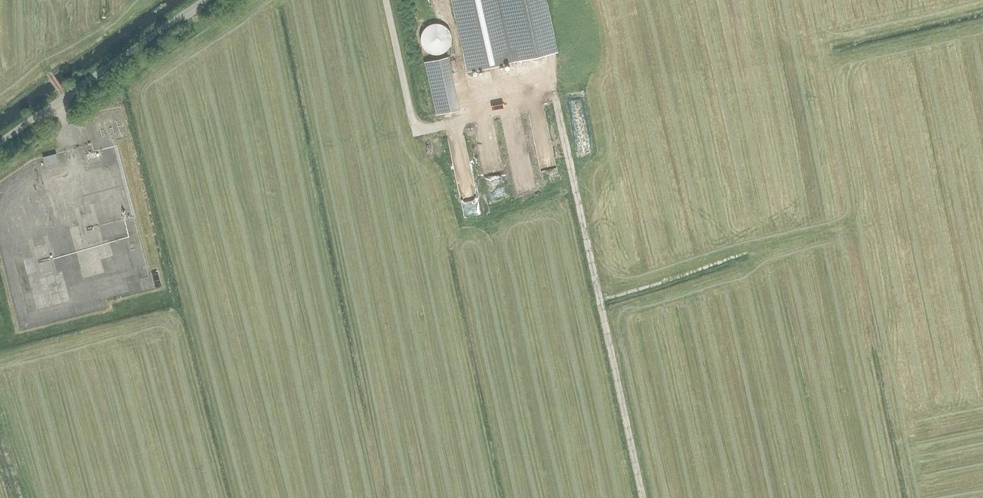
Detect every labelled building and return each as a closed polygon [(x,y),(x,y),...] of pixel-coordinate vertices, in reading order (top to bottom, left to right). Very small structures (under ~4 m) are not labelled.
[(472,70),(559,45),(547,0),(455,0),(472,70)] [(449,31),(448,29),(447,27),(445,26),(443,24),(440,24),(438,23),(435,23),(433,23),(431,24),(428,25),(426,26),(424,28),(423,29),(422,32),(421,34),(420,36),(420,39),(420,41),(421,43),(422,46),(423,48),(425,50),(427,51),(429,52),(431,53),(434,54),(436,54),(438,54),(441,53),(443,52),(445,51),(447,49),(448,47),(450,45),(451,43),(451,41),(451,38),(451,36),(450,33),(449,31)] [(424,62),(429,80),(452,75),(448,57),(424,62)] [(46,166),(59,163),(56,153),(43,157),(46,166)]
